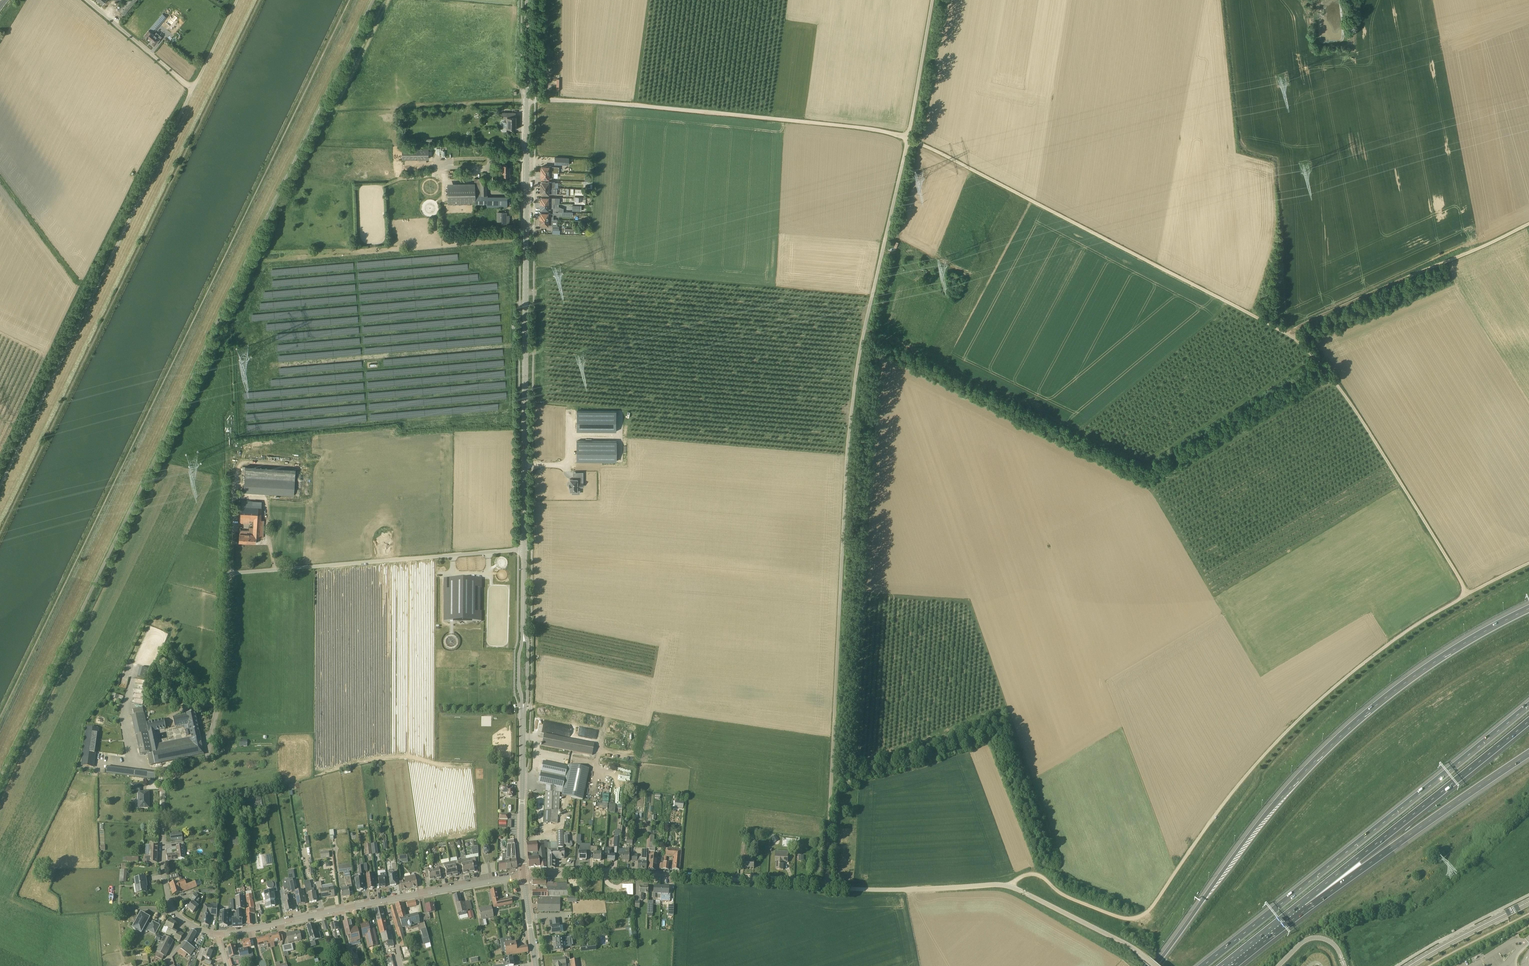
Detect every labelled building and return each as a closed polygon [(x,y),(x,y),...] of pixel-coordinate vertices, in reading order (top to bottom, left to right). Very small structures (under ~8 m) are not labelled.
[(125,15),(137,0),(125,0),(117,9),(125,15)] [(163,14),(157,21),(161,24),(160,24),(161,24),(167,17),(163,14)] [(153,33),(149,30),(147,32),(144,36),(147,39),(149,38),(153,41),(152,43),(155,45),(158,41),(162,37),(156,32),(154,34),(153,33)] [(502,112),(502,119),(507,119),(507,128),(514,128),(515,127),(516,113),(502,112)] [(402,148),(402,159),(428,159),(428,148),(402,148)] [(507,165),(498,165),(498,172),(498,173),(504,173),(504,176),(510,176),(510,175),(510,168),(507,168),(507,165)] [(474,183),(474,203),(475,203),(475,207),(508,207),(508,197),(488,197),(488,195),(487,195),(487,178),(474,178),(474,183)] [(474,183),(447,184),(448,203),(474,203),(474,183)] [(504,220),(501,219),(500,227),(508,228),(508,224),(510,224),(511,218),(504,218),(504,220)] [(617,430),(617,410),(577,410),(577,430),(617,430)] [(617,460),(617,440),(577,440),(577,460),(617,460)] [(295,480),(245,477),(244,492),(294,496),(295,480)] [(580,477),(570,477),(570,489),(573,489),(573,492),(580,492),(580,477)] [(263,502),(241,500),(240,523),(249,523),(250,520),(254,521),(254,524),(260,524),(261,517),(249,516),(250,506),(262,507),(263,502)] [(261,518),(262,507),(250,506),(249,516),(261,517),(261,518)] [(262,518),(261,518),(261,517),(260,524),(254,524),(254,529),(254,532),(250,532),(250,534),(249,534),(249,539),(247,539),(247,542),(256,543),(257,538),(262,538),(262,534),(263,520),(262,520),(262,518)] [(239,542),(244,542),(247,542),(247,539),(249,539),(249,534),(250,534),(250,532),(254,532),(254,529),(249,529),(249,531),(245,530),(240,530),(239,542)] [(272,536),(272,545),(282,545),(282,536),(272,536)] [(482,584),(482,581),(482,579),(447,579),(447,621),(481,621),(481,612),(478,612),(478,588),(482,588),(482,584)] [(136,677),(145,678),(147,668),(138,667),(136,677)] [(135,693),(143,694),(144,679),(136,679),(135,693)] [(158,746),(155,733),(156,733),(155,731),(166,729),(164,720),(147,724),(148,732),(155,764),(204,754),(195,712),(187,714),(187,715),(173,718),(175,727),(189,724),(192,738),(158,746)] [(82,757),(95,758),(99,728),(87,727),(82,757)] [(155,764),(148,732),(135,735),(136,735),(139,753),(140,756),(147,754),(150,765),(155,764)] [(574,739),(557,736),(544,734),(542,746),(571,751),(592,756),(594,744),(574,739)] [(563,788),(563,792),(562,795),(583,800),(589,769),(568,764),(566,778),(563,788)] [(154,772),(106,766),(105,773),(153,778),(154,772)] [(563,788),(566,778),(541,773),(539,778),(538,783),(546,785),(563,788)] [(510,789),(510,787),(501,786),(501,793),(508,793),(508,797),(512,797),(512,789),(510,789)] [(140,808),(149,808),(149,792),(140,792),(140,808)] [(559,810),(560,792),(546,792),(544,822),(557,823),(558,810),(559,810)] [(675,801),(674,808),(683,809),(684,802),(675,801)] [(171,841),(183,840),(182,834),(179,834),(179,832),(173,832),(173,835),(170,835),(171,841)] [(537,842),(527,843),(526,843),(529,868),(540,867),(540,869),(547,868),(547,863),(544,848),(551,847),(550,840),(544,841),(537,842)] [(755,862),(753,862),(754,855),(753,855),(748,855),(749,842),(743,841),(740,861),(745,862),(744,868),(749,868),(754,868),(755,862)] [(507,855),(507,869),(517,868),(514,843),(507,843),(507,845),(507,855)] [(366,855),(372,854),(371,844),(364,845),(366,855)] [(158,846),(150,845),(144,845),(144,857),(141,857),(141,862),(157,863),(158,846)] [(167,861),(184,859),(183,846),(176,846),(177,853),(166,855),(167,861)] [(579,847),(579,852),(579,860),(586,860),(586,852),(590,853),(590,847),(579,847)] [(597,847),(590,847),(590,853),(593,853),(593,860),(600,861),(601,853),(597,853),(597,847)] [(611,848),(605,848),(605,855),(607,855),(607,861),(614,861),(615,855),(611,855),(611,848)] [(674,857),(672,870),(679,870),(681,850),(667,849),(665,848),(664,858),(663,862),(663,863),(662,869),(668,870),(669,863),(666,862),(667,856),(674,857)] [(618,852),(618,859),(622,859),(622,862),(629,862),(629,849),(626,849),(625,854),(622,854),(622,853),(618,852)] [(631,862),(638,862),(637,869),(646,870),(647,850),(642,849),(641,857),(637,857),(637,855),(631,855),(631,862)] [(321,853),(322,858),(329,857),(328,851),(326,852),(325,850),(323,850),(323,853),(321,853)] [(564,858),(564,850),(548,850),(548,868),(555,868),(554,858),(564,858)] [(398,852),(398,855),(399,860),(407,859),(406,854),(402,854),(401,851),(398,852)] [(783,870),(784,865),(784,864),(783,864),(783,862),(788,862),(788,855),(788,852),(776,851),(775,862),(777,862),(776,869),(783,870)] [(650,855),(649,869),(658,870),(659,856),(655,855),(655,853),(651,852),(650,855)] [(507,869),(507,855),(503,854),(502,862),(499,862),(499,871),(507,869)] [(466,859),(469,874),(473,873),(473,872),(474,872),(475,872),(478,872),(477,867),(476,867),(475,866),(477,866),(475,857),(466,859)] [(459,869),(462,869),(463,874),(465,874),(469,874),(466,859),(458,861),(459,869)] [(450,862),(452,877),(456,876),(456,875),(458,875),(457,870),(459,869),(458,861),(455,861),(450,862)] [(441,864),(441,866),(443,872),(446,872),(447,877),(448,877),(449,878),(452,877),(450,862),(441,864)] [(339,873),(343,873),(349,872),(352,871),(351,863),(338,865),(339,873)] [(397,873),(396,864),(393,864),(392,865),(393,870),(389,871),(388,872),(390,886),(396,885),(394,873),(397,873)] [(433,867),(436,880),(439,879),(441,878),(440,873),(443,872),(441,866),(433,867)] [(436,880),(433,867),(425,869),(426,876),(429,875),(430,880),(432,880),(432,881),(436,880)] [(387,883),(386,873),(380,874),(381,877),(378,878),(380,888),(385,887),(385,883),(387,883)] [(412,876),(405,877),(404,878),(405,881),(399,882),(401,890),(417,887),(415,874),(413,873),(412,874),(411,875),(412,876)] [(362,891),(362,890),(363,890),(362,881),(365,880),(364,874),(359,875),(360,878),(356,879),(357,891),(358,891),(359,891),(359,892),(360,892),(361,892),(361,891),(362,891)] [(146,883),(146,877),(134,878),(136,893),(147,892),(145,883),(146,883)] [(288,891),(291,891),(290,882),(289,878),(285,879),(285,878),(283,879),(283,881),(282,881),(284,889),(287,889),(288,891)] [(197,887),(195,882),(187,885),(184,880),(179,881),(169,885),(173,895),(181,893),(197,887)] [(295,881),(290,882),(291,891),(292,894),(295,893),(298,905),(306,904),(303,890),(297,892),(295,881)] [(277,890),(276,882),(272,882),(272,883),(271,883),(270,883),(269,884),(268,884),(268,885),(267,886),(267,887),(268,888),(268,889),(269,889),(269,890),(270,890),(271,890),(272,890),(273,890),(273,889),(273,891),(277,890)] [(321,882),(316,883),(318,893),(321,893),(322,898),(329,897),(334,896),(333,888),(322,890),(321,882)] [(533,896),(538,896),(574,897),(574,887),(567,887),(567,883),(553,884),(553,883),(547,883),(547,888),(540,888),(535,888),(535,891),(533,891),(533,896)] [(633,895),(633,883),(623,883),(623,887),(627,887),(627,895),(633,895)] [(310,884),(305,885),(306,889),(308,889),(308,894),(310,903),(316,902),(315,892),(312,893),(310,884)] [(353,892),(352,886),(346,887),(347,889),(341,890),(342,897),(350,896),(349,892),(353,892)] [(648,886),(640,886),(639,893),(640,893),(639,900),(643,900),(643,893),(648,893),(648,886)] [(496,889),(490,891),(494,908),(512,904),(511,898),(499,900),(496,889)] [(265,897),(265,900),(266,903),(266,904),(265,905),(266,908),(275,906),(274,902),(274,900),(275,900),(273,891),(270,891),(267,892),(264,892),(264,893),(263,893),(265,897)] [(289,893),(285,894),(287,903),(284,904),(286,912),(292,910),(291,906),(292,906),(291,902),(290,896),(289,896),(289,893)] [(198,896),(196,894),(190,899),(194,901),(188,908),(193,913),(198,907),(195,904),(199,900),(197,898),(198,896)] [(453,896),(458,912),(459,916),(467,914),(467,912),(467,910),(471,909),(470,905),(471,905),(471,903),(470,904),(470,901),(462,903),(459,894),(453,896)] [(248,903),(248,909),(246,909),(248,925),(252,925),(251,914),(255,913),(252,895),(245,896),(246,903),(248,903)] [(243,896),(235,897),(236,898),(237,918),(232,918),(232,927),(242,927),(241,910),(245,909),(243,896)] [(538,911),(543,911),(543,912),(559,912),(559,898),(538,898),(538,911)] [(402,903),(395,905),(402,927),(408,926),(409,927),(410,928),(411,927),(412,925),(420,923),(417,914),(405,917),(404,912),(402,903)] [(209,926),(211,913),(215,913),(214,917),(217,918),(217,904),(211,904),(211,906),(205,906),(202,925),(209,926)] [(430,919),(429,913),(435,912),(433,904),(426,906),(427,913),(423,914),(424,920),(430,919)] [(487,908),(479,910),(481,918),(489,916),(489,918),(493,917),(491,906),(487,907),(487,908)] [(393,941),(390,932),(389,926),(386,927),(385,920),(382,908),(374,910),(383,943),(387,942),(388,945),(391,944),(392,945),(394,945),(393,942),(393,941)] [(220,926),(227,926),(228,926),(228,912),(220,911),(220,917),(219,917),(219,921),(220,921),(220,926)] [(137,919),(136,919),(133,923),(135,924),(133,928),(137,931),(139,927),(147,932),(148,931),(155,934),(159,926),(153,922),(151,925),(147,922),(148,921),(146,920),(148,917),(141,913),(137,919)] [(401,927),(398,918),(393,919),(396,929),(401,947),(400,947),(403,959),(410,957),(401,927)] [(551,927),(552,934),(560,933),(559,926),(558,919),(552,920),(553,926),(551,927)] [(180,941),(183,935),(177,931),(177,932),(172,930),(176,923),(169,920),(165,927),(169,929),(166,934),(180,941)] [(349,941),(351,940),(352,943),(360,941),(357,927),(353,928),(351,920),(343,922),(347,936),(348,936),(349,941)] [(363,937),(366,937),(368,948),(377,946),(373,926),(369,927),(368,922),(360,924),(363,937)] [(338,923),(330,925),(332,932),(334,939),(338,939),(336,931),(339,931),(338,923)] [(307,927),(311,941),(309,942),(311,947),(315,945),(314,940),(318,939),(314,925),(307,927)] [(430,943),(426,929),(421,930),(425,945),(430,943)] [(185,942),(180,949),(184,952),(190,956),(195,948),(189,945),(197,933),(192,930),(185,942)] [(291,933),(286,934),(288,943),(301,940),(300,932),(292,934),(291,933)] [(269,939),(270,943),(273,942),(280,941),(278,933),(269,935),(270,939),(269,939)] [(267,944),(270,943),(269,939),(270,939),(269,935),(256,938),(258,946),(267,944)] [(165,957),(173,941),(165,936),(155,955),(162,960),(164,956),(165,957)] [(563,948),(566,947),(565,938),(561,938),(552,939),(554,952),(563,951),(563,948)] [(528,952),(527,946),(516,948),(515,942),(512,942),(505,943),(504,939),(500,940),(500,939),(502,952),(506,951),(507,955),(528,952)] [(238,951),(241,959),(241,961),(245,960),(245,958),(253,956),(251,947),(249,940),(242,942),(244,949),(238,950),(238,951)] [(292,944),(282,946),(283,952),(286,952),(294,951),(292,944)] [(241,959),(238,951),(236,951),(235,946),(228,947),(231,958),(232,958),(232,959),(228,960),(230,965),(234,965),(233,962),(241,959)] [(205,950),(201,948),(197,960),(201,961),(203,957),(207,958),(205,963),(210,965),(211,962),(209,961),(210,959),(212,952),(206,949),(205,950)] [(553,959),(553,965),(556,965),(566,965),(565,959),(570,958),(569,953),(564,954),(564,956),(563,956),(563,958),(553,959)] [(503,963),(503,965),(512,965),(514,965),(512,958),(504,959),(505,963),(503,963)]
